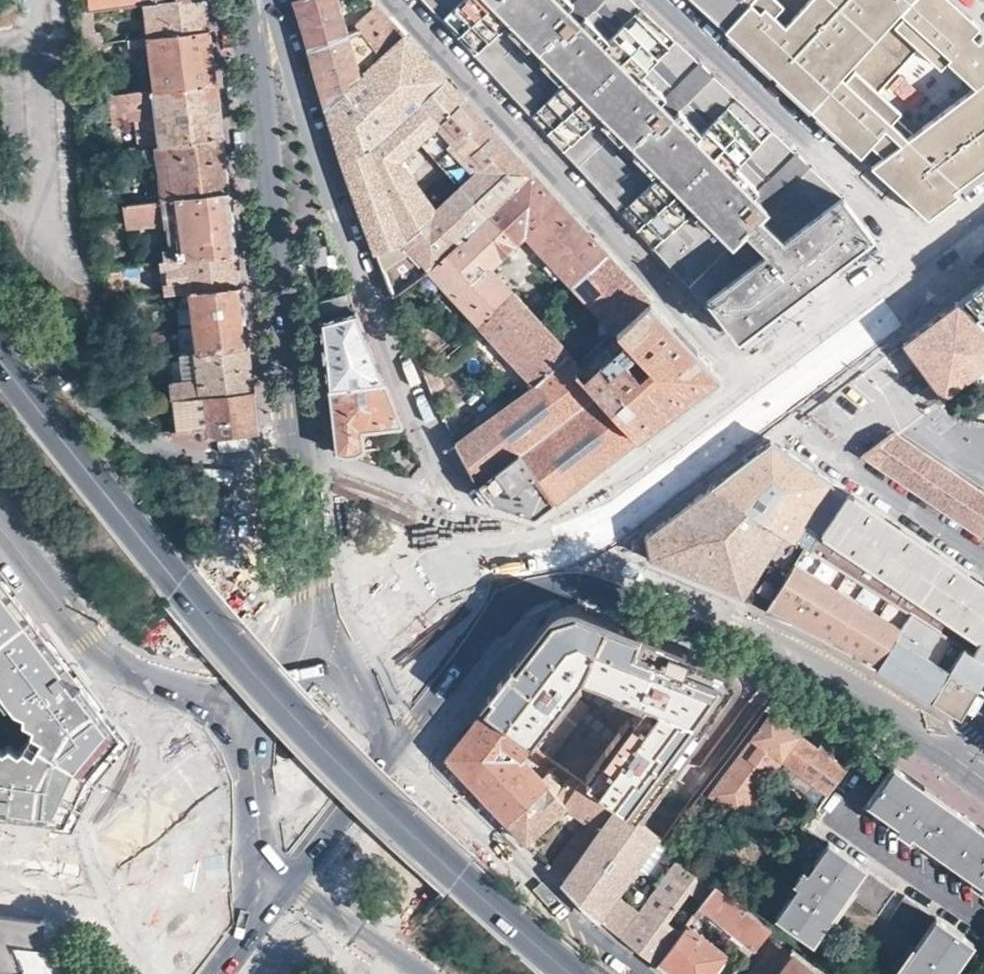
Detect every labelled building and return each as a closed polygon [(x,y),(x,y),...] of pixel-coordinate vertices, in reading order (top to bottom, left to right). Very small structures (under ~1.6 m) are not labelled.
[(88,11),(90,11),(143,4),(177,0),(87,0),(88,11)] [(146,39),(209,32),(207,12),(205,0),(177,0),(143,4),(146,39)] [(301,22),(309,48),(355,27),(354,25),(345,28),(338,0),(295,0),(301,22)] [(357,25),(369,38),(391,20),(372,0),(371,0),(351,19),(357,25)] [(436,11),(459,36),(494,0),(425,0),(436,11)] [(459,36),(543,128),(704,303),(709,301),(722,317),(733,331),(800,280),(867,230),(857,216),(845,199),(836,188),(795,149),(676,38),(667,30),(635,0),(494,0),(459,36)] [(704,10),(711,3),(730,21),(751,0),(693,0),(704,10)] [(730,21),(726,26),(742,41),(740,43),(829,126),(833,121),(838,125),(833,130),(858,154),(868,143),(880,154),(869,164),(891,184),(895,180),(927,209),(952,189),(959,184),(960,185),(983,166),(983,38),(980,34),(975,39),(969,33),(977,23),(952,0),(751,0),(730,21)] [(711,3),(704,10),(724,28),(726,26),(730,21),(711,3)] [(369,38),(385,54),(405,35),(396,26),(391,20),(369,38)] [(977,23),(969,33),(975,39),(980,34),(983,38),(983,30),(977,23)] [(724,28),(740,43),(742,41),(726,26),(724,28)] [(327,108),(359,79),(346,34),(356,30),(355,27),(309,48),(327,108)] [(140,39),(146,90),(215,83),(213,65),(209,32),(146,39),(140,39)] [(405,35),(385,54),(359,79),(327,108),(339,146),(345,165),(377,250),(404,244),(405,243),(406,243),(407,242),(439,212),(398,159),(419,141),(438,124),(464,100),(405,35)] [(146,90),(109,94),(112,120),(123,119),(124,123),(146,121),(148,118),(152,117),(154,139),(146,140),(147,146),(153,146),(222,138),(219,109),(215,83),(146,90)] [(467,103),(464,100),(438,124),(483,171),(464,189),(490,218),(535,175),(467,103)] [(838,125),(833,121),(829,126),(833,130),(838,125)] [(226,164),(222,138),(153,146),(158,200),(229,192),(226,164)] [(858,154),(869,164),(880,154),(868,143),(858,154)] [(983,173),(983,166),(960,185),(964,189),(983,173)] [(490,218),(463,243),(489,269),(525,234),(573,286),(607,254),(578,222),(535,175),(490,218)] [(927,218),(958,194),(952,189),(927,209),(895,180),(891,184),(927,218)] [(958,194),(964,189),(960,185),(959,184),(952,189),(958,194)] [(379,256),(394,295),(422,277),(432,271),(463,243),(490,218),(464,189),(439,212),(407,242),(406,243),(405,243),(404,244),(377,250),(379,256)] [(158,200),(125,204),(128,228),(170,224),(173,253),(165,254),(165,260),(237,252),(234,228),(229,192),(158,200)] [(313,268),(337,262),(337,260),(324,224),(309,228),(313,268)] [(463,243),(432,271),(479,324),(512,294),(489,269),(463,243)] [(165,260),(156,261),(160,295),(188,292),(241,287),(239,269),(237,252),(165,260)] [(650,300),(607,254),(573,286),(614,330),(650,300)] [(974,292),(983,303),(983,284),(974,292)] [(195,352),(249,347),(245,316),(241,287),(188,292),(195,352)] [(317,297),(328,387),(385,381),(371,347),(347,289),(317,297)] [(479,324),(482,327),(516,361),(500,376),(506,384),(517,374),(529,387),(570,357),(536,320),(512,294),(479,324)] [(689,342),(650,300),(614,330),(575,363),(638,439),(679,407),(719,376),(689,342)] [(983,363),(983,329),(957,300),(928,322),(902,342),(927,372),(944,394),(983,363)] [(195,352),(158,356),(159,362),(167,361),(176,361),(179,383),(169,384),(171,400),(254,391),(251,369),(249,347),(195,352)] [(575,363),(570,357),(529,387),(455,440),(463,455),(478,483),(520,451),(556,502),(638,439),(575,363)] [(179,383),(176,361),(167,361),(169,384),(179,383)] [(961,415),(944,394),(927,372),(917,381),(924,387),(924,391),(924,394),(924,398),(925,401),(926,402),(926,403),(926,404),(926,405),(922,407),(924,410),(927,407),(928,407),(928,408),(930,408),(931,408),(933,410),(936,410),(938,411),(941,411),(951,423),(961,415)] [(377,427),(403,425),(397,410),(385,381),(328,387),(336,452),(381,467),(377,427)] [(171,400),(174,430),(181,429),(181,432),(202,429),(203,439),(259,432),(256,411),(254,391),(171,400)] [(144,394),(133,395),(135,403),(146,402),(145,395),(145,394),(144,394)] [(891,430),(862,453),(983,535),(983,493),(891,430)] [(804,544),(810,548),(847,492),(816,470),(779,444),(776,443),(775,442),(774,442),(771,441),(768,441),(741,461),(710,485),(804,544)] [(520,451),(478,483),(492,503),(513,511),(535,519),(556,502),(520,451)] [(742,597),(764,607),(804,544),(710,485),(679,508),(646,533),(650,558),(699,577),(716,585),(742,597)] [(983,657),(983,584),(973,576),(881,515),(877,512),(847,492),(810,548),(911,611),(983,657)] [(824,637),(877,666),(911,611),(810,548),(804,544),(764,607),(798,623),(816,633),(824,637)] [(4,693),(8,690),(16,700),(12,703),(17,710),(25,714),(25,721),(35,726),(34,732),(43,738),(34,752),(25,746),(17,749),(8,743),(2,747),(0,746),(0,812),(67,821),(80,791),(88,776),(90,772),(103,755),(122,735),(90,693),(84,685),(76,691),(62,673),(65,671),(57,660),(62,656),(55,647),(35,621),(4,580),(0,583),(0,688),(4,693)] [(911,611),(877,666),(884,670),(927,697),(961,718),(983,677),(983,657),(911,611)] [(733,683),(732,675),(658,645),(578,612),(552,618),(523,655),(484,704),(616,803),(635,818),(676,762),(733,683)] [(84,685),(62,656),(57,660),(65,671),(62,673),(76,691),(84,685)] [(8,690),(4,693),(12,703),(16,700),(8,690)] [(563,881),(616,803),(484,704),(465,730),(445,755),(513,827),(526,842),(568,804),(590,821),(582,827),(580,829),(579,830),(578,831),(577,833),(550,867),(563,881)] [(782,754),(830,788),(848,765),(833,754),(837,748),(822,737),(827,730),(806,717),(797,730),(770,712),(725,772),(719,768),(694,803),(702,809),(714,794),(739,812),(782,754)] [(43,738),(34,732),(25,746),(34,752),(43,738)] [(975,823),(893,765),(869,800),(896,819),(893,824),(912,837),(916,833),(980,879),(976,883),(983,889),(983,829),(975,823)] [(659,844),(663,838),(635,818),(616,803),(563,881),(581,899),(599,918),(654,840),(659,844)] [(812,812),(806,821),(813,826),(819,818),(812,812)] [(895,886),(813,826),(795,851),(812,862),(808,867),(804,864),(795,876),(795,878),(798,881),(776,911),(812,937),(847,888),(877,911),(895,886)] [(665,878),(680,856),(673,852),(658,874),(665,878)] [(695,909),(714,883),(680,856),(665,878),(622,937),(639,950),(656,963),(695,909)] [(755,946),(771,925),(714,883),(695,909),(700,913),(704,907),(755,946)] [(954,966),(965,973),(969,973),(983,954),(983,950),(906,893),(887,917),(918,939),(892,973),(948,973),(954,966)] [(700,913),(752,951),(755,946),(704,907),(700,913)] [(670,973),(673,970),(678,973),(711,973),(727,953),(690,926),(700,913),(695,909),(656,963),(670,973)] [(0,913),(0,973),(74,973),(60,939),(43,941),(43,918),(0,913)] [(776,940),(749,973),(820,973),(776,940)]
